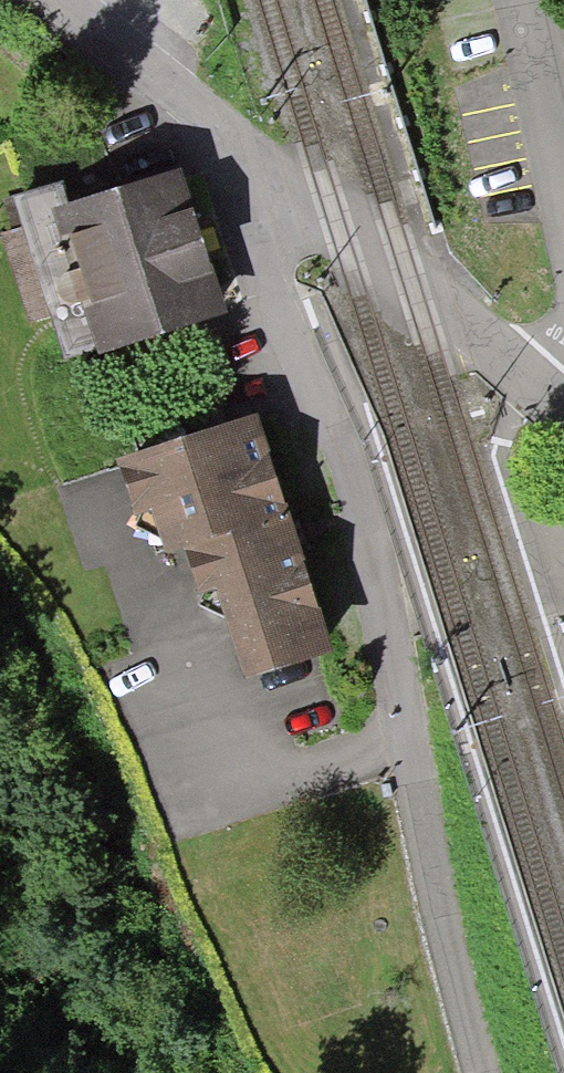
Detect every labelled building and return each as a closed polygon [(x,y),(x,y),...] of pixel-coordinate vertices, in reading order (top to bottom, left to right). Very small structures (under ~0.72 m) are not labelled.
[(202,235),(182,170),(68,205),(62,183),(17,197),(65,352),(94,343),(98,355),(227,315),(202,235)] [(292,531),(257,417),(115,463),(137,527),(163,542),(168,558),(189,572),(202,606),(226,621),(244,678),(332,648),(292,531)]
